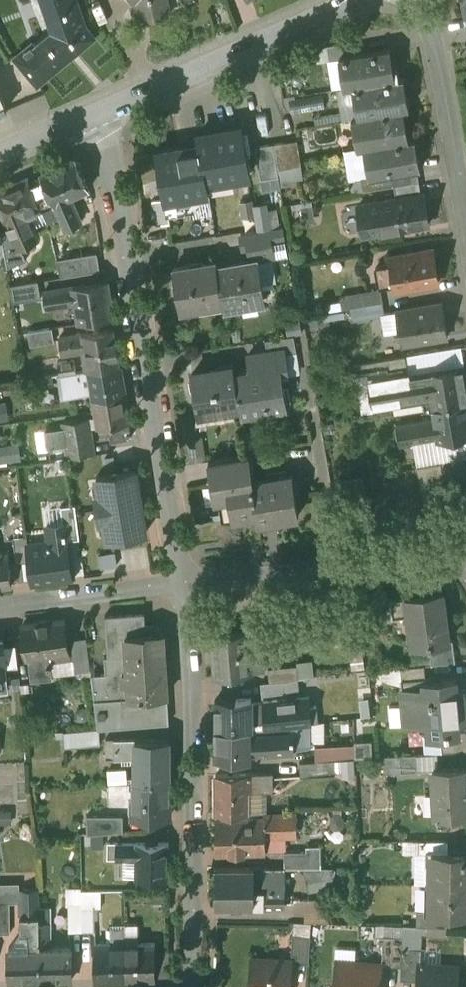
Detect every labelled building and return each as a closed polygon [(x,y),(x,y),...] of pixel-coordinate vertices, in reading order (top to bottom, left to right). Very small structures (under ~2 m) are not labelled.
[(51,16),(53,15),(58,29),(39,45),(37,46),(43,53),(27,67),(18,55),(16,56),(38,82),(39,81),(38,79),(75,49),(77,50),(95,35),(86,25),(77,0),(45,0),(51,16)] [(142,18),(162,14),(158,0),(138,0),(142,18)] [(162,14),(170,12),(167,0),(158,0),(162,14)] [(355,40),(327,45),(330,60),(340,58),(357,55),(357,54),(355,40)] [(18,55),(27,67),(43,53),(37,46),(39,45),(35,41),(18,55)] [(391,48),(357,54),(357,55),(340,58),(345,87),(389,80),(394,79),(396,79),(391,48)] [(389,80),(353,86),(358,117),(404,109),(409,108),(404,77),(396,79),(394,79),(389,80)] [(358,117),(352,118),(358,148),(364,147),(409,139),(404,109),(358,117)] [(199,146),(157,153),(165,198),(166,198),(169,212),(193,208),(190,194),(209,191),(207,181),(250,174),(243,128),(197,136),(199,146)] [(409,139),(364,147),(369,176),(375,175),(376,177),(413,170),(421,169),(415,138),(409,139)] [(297,140),(285,142),(290,167),(302,165),(297,140)] [(285,142),(273,144),(278,169),(290,167),(285,142)] [(273,144),(256,147),(263,191),(281,188),(281,186),(278,169),(273,144)] [(369,176),(364,147),(358,148),(344,151),(349,180),(361,178),(369,176)] [(76,157),(41,173),(44,179),(54,203),(55,204),(65,227),(82,220),(72,196),(90,188),(76,157)] [(290,167),(278,169),(281,186),(294,184),(293,180),(304,178),(302,165),(290,167)] [(413,170),(376,177),(375,175),(369,176),(361,178),(363,191),(394,186),(415,182),(413,170)] [(0,190),(0,203),(12,230),(19,245),(20,245),(38,237),(27,214),(42,207),(30,181),(29,178),(0,190)] [(44,179),(37,182),(35,179),(30,181),(42,207),(42,208),(54,203),(44,179)] [(415,182),(394,186),(396,198),(421,193),(419,181),(415,182)] [(209,191),(190,194),(193,208),(194,219),(213,216),(209,191)] [(396,198),(359,204),(360,209),(357,213),(359,227),(364,231),(365,236),(379,233),(381,234),(400,231),(401,229),(429,224),(424,193),(421,193),(396,198)] [(169,212),(166,198),(165,198),(153,200),(157,224),(170,222),(169,212)] [(255,212),(258,231),(272,228),(269,210),(255,212)] [(258,231),(241,233),(244,248),(286,240),(283,226),(272,228),(258,231)] [(12,230),(1,234),(8,268),(26,259),(20,245),(19,245),(12,230)] [(433,249),(391,256),(392,265),(376,268),(379,287),(396,284),(397,290),(439,282),(433,249)] [(97,252),(57,259),(62,276),(100,270),(97,252)] [(217,261),(174,268),(180,310),(197,307),(196,303),(223,299),(218,267),(217,261)] [(257,261),(218,267),(223,299),(224,307),(264,300),(257,261)] [(39,280),(11,285),(13,302),(41,298),(39,280)] [(107,281),(44,291),(47,308),(75,303),(77,310),(78,310),(80,322),(113,317),(107,281)] [(381,290),(361,293),(363,306),(383,302),(381,290)] [(359,306),(363,306),(361,293),(341,296),(343,309),(359,306)] [(363,306),(359,306),(361,318),(385,315),(383,302),(363,306)] [(442,303),(397,311),(402,344),(448,336),(442,303)] [(52,327),(29,331),(31,344),(55,340),(52,327)] [(115,328),(82,333),(60,336),(63,353),(85,350),(88,369),(120,364),(121,364),(115,328)] [(294,336),(265,341),(267,352),(284,350),(285,354),(297,352),(294,336)] [(406,355),(409,377),(462,368),(458,346),(406,355)] [(267,352),(248,356),(251,372),(235,374),(240,406),(242,414),(287,407),(281,369),(285,369),(285,370),(288,370),(285,354),(284,350),(267,352)] [(297,352),(285,354),(288,370),(288,375),(301,373),(297,352)] [(406,355),(354,364),(358,386),(371,383),(409,377),(406,355)] [(59,361),(52,362),(43,363),(45,375),(53,374),(60,373),(70,372),(77,370),(75,358),(59,360),(59,361)] [(77,370),(70,372),(71,380),(73,393),(91,390),(93,397),(125,392),(120,364),(88,369),(77,370)] [(234,367),(192,373),(199,413),(200,413),(200,411),(215,408),(216,410),(240,406),(235,374),(234,367)] [(371,383),(375,405),(430,396),(432,407),(465,402),(465,392),(462,368),(409,377),(371,383)] [(70,372),(60,373),(61,383),(71,380),(70,372)] [(53,374),(45,375),(46,383),(54,382),(53,374)] [(375,405),(371,383),(358,386),(362,414),(393,408),(394,414),(432,407),(430,396),(375,405)] [(125,392),(93,397),(97,425),(109,424),(111,439),(132,436),(125,392)] [(432,407),(434,419),(397,426),(400,445),(413,443),(437,439),(438,441),(465,437),(465,402),(432,407)] [(89,416),(64,420),(69,455),(94,452),(89,416)] [(437,439),(413,443),(417,467),(422,466),(420,456),(442,452),(443,462),(465,459),(465,437),(438,441),(437,439)] [(202,442),(184,445),(187,458),(204,455),(202,442)] [(5,445),(7,460),(21,459),(18,443),(5,445)] [(442,452),(420,456),(422,466),(441,463),(443,462),(442,452)] [(249,453),(209,459),(212,481),(216,481),(216,479),(252,474),(249,453)] [(441,463),(443,475),(465,472),(465,466),(465,459),(443,462),(441,463)] [(422,466),(417,467),(420,480),(443,475),(441,463),(422,466)] [(147,531),(137,469),(119,472),(97,476),(100,495),(96,495),(101,520),(105,519),(108,538),(147,531)] [(443,475),(445,487),(465,483),(465,472),(443,475)] [(257,513),(259,513),(254,482),(252,474),(216,479),(216,481),(222,519),(257,513)] [(443,475),(420,480),(422,491),(445,487),(443,475)] [(293,476),(254,482),(259,513),(257,513),(258,522),(260,521),(259,520),(278,517),(279,518),(299,515),(293,476)] [(445,487),(448,499),(465,496),(465,483),(445,487)] [(365,489),(341,493),(343,505),(367,501),(365,489)] [(75,504),(61,505),(62,509),(65,539),(70,538),(80,537),(75,504)] [(62,509),(45,509),(47,529),(49,529),(51,546),(28,548),(29,549),(30,560),(33,582),(75,576),(71,542),(70,543),(70,538),(65,539),(62,509)] [(27,536),(14,537),(16,561),(30,560),(29,549),(28,548),(27,536)] [(12,584),(8,552),(0,553),(0,586),(12,584)] [(443,591),(389,598),(392,619),(409,617),(412,646),(414,646),(413,641),(428,640),(429,644),(450,641),(443,591)] [(145,611),(106,613),(108,654),(105,654),(106,672),(110,725),(169,721),(164,631),(158,631),(157,624),(146,624),(145,611)] [(64,618),(23,623),(27,657),(29,657),(32,679),(52,676),(50,654),(54,654),(55,659),(69,658),(64,618)] [(247,631),(213,635),(216,676),(250,673),(265,671),(265,668),(263,651),(249,652),(247,631)] [(450,641),(429,644),(432,664),(456,662),(453,641),(450,641)] [(89,646),(75,648),(79,670),(91,669),(89,646)] [(297,664),(269,667),(270,681),(285,679),(298,677),(297,664)] [(425,665),(400,668),(401,680),(426,678),(425,665)] [(106,672),(92,672),(98,726),(100,726),(110,725),(106,672)] [(401,680),(405,724),(428,722),(428,729),(440,728),(441,735),(459,733),(459,731),(458,720),(465,719),(465,714),(464,688),(457,689),(456,678),(433,681),(432,677),(426,678),(401,680)] [(270,681),(261,682),(262,694),(287,691),(285,679),(270,681)] [(308,697),(265,701),(267,701),(268,719),(267,719),(267,726),(291,723),(310,721),(309,705),(308,697)] [(251,698),(217,700),(217,728),(251,727),(251,720),(267,719),(268,719),(267,701),(265,701),(251,702),(251,698)] [(316,705),(309,705),(310,721),(317,721),(316,705)] [(310,721),(291,723),(292,731),(292,748),(310,745),(310,721)] [(267,726),(251,727),(251,733),(292,731),(291,723),(267,726)] [(98,726),(64,729),(65,745),(101,742),(100,726),(98,726)] [(251,727),(217,728),(217,757),(251,755),(251,751),(292,749),(292,748),(292,731),(251,733),(251,727)] [(441,735),(443,751),(465,750),(465,731),(459,731),(459,733),(441,735)] [(169,737),(136,737),(136,736),(107,736),(107,756),(136,756),(136,780),(169,778),(169,737)] [(354,742),(315,744),(316,759),(335,758),(354,757),(354,742)] [(416,753),(400,754),(401,771),(417,770),(416,753)] [(316,759),(300,760),(301,774),(336,772),(335,758),(316,759)] [(433,768),(436,814),(465,812),(465,766),(433,768)] [(127,767),(109,769),(109,782),(127,781),(127,767)] [(274,771),(216,772),(216,812),(249,811),(249,789),(274,789),(274,771)] [(136,780),(133,780),(133,815),(169,816),(169,778),(136,780)] [(297,809),(265,810),(265,815),(266,835),(297,835),(297,809)] [(124,813),(87,813),(87,832),(124,829),(124,813)] [(265,815),(217,816),(217,850),(266,849),(266,835),(265,815)] [(449,851),(449,839),(419,839),(419,852),(432,852),(432,851),(449,851)] [(169,840),(137,840),(136,841),(136,857),(136,876),(169,876),(169,840)] [(136,841),(117,841),(117,857),(136,857),(136,841)] [(309,850),(285,850),(285,866),(309,866),(309,850)] [(432,851),(432,852),(432,882),(465,883),(465,851),(449,851),(432,851)] [(254,866),(217,866),(217,904),(233,904),(233,909),(241,909),(241,904),(285,904),(285,886),(264,886),(254,886),(254,866)] [(285,866),(264,866),(264,886),(285,886),(285,866)] [(432,882),(426,882),(426,909),(425,913),(448,914),(465,914),(465,883),(432,882)] [(39,888),(20,888),(21,930),(30,930),(40,930),(40,906),(39,902),(39,888)] [(331,918),(332,895),(307,895),(307,917),(331,918)] [(0,897),(0,932),(10,932),(10,897),(0,897)] [(82,904),(69,904),(69,930),(82,930),(82,904)] [(95,904),(82,904),(82,930),(95,930),(95,904)] [(72,979),(71,944),(51,944),(50,905),(40,906),(40,930),(41,979),(72,979)] [(448,914),(425,913),(426,909),(417,909),(417,925),(447,926),(448,914)] [(30,930),(30,945),(10,945),(11,980),(41,979),(40,930),(30,930)] [(311,935),(293,934),(291,953),(296,954),(296,961),(309,962),(311,935)] [(403,936),(383,935),(382,957),(387,957),(386,964),(401,965),(402,947),(403,936)] [(156,977),(156,941),(126,942),(126,978),(156,977)] [(126,978),(126,942),(96,942),(96,978),(126,978)] [(422,948),(402,947),(401,965),(401,979),(419,980),(420,963),(421,963),(422,948)] [(252,957),(251,986),(290,986),(291,959),(252,957)] [(338,960),(337,980),(334,982),(334,986),(380,986),(381,963),(338,960)] [(420,963),(419,980),(418,986),(457,986),(458,965),(421,963),(420,963)]
